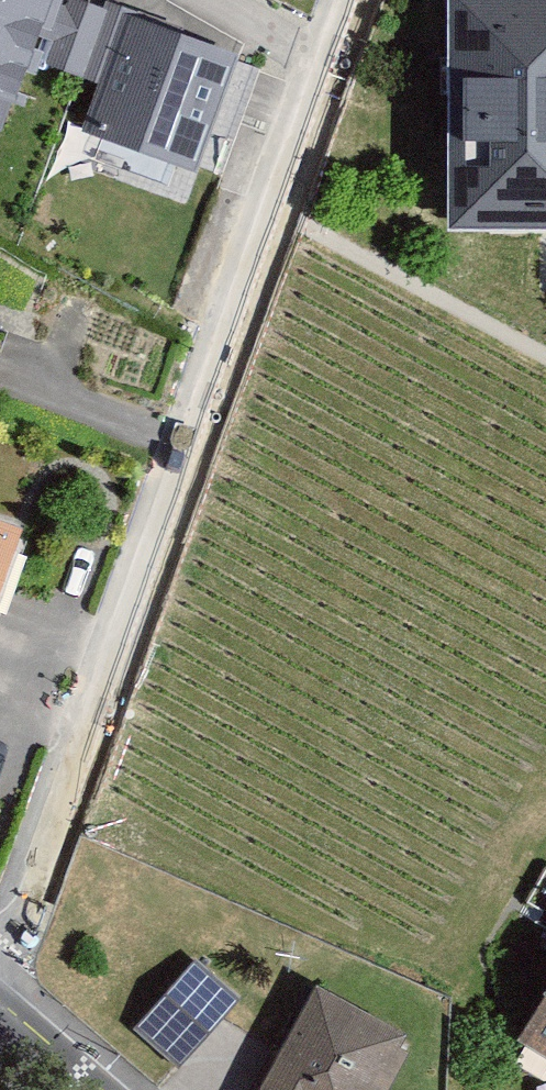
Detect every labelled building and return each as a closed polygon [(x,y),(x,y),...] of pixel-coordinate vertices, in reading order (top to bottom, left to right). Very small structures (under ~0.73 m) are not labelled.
[(14,102),(32,62),(60,0),(0,0),(0,96),(14,102)] [(84,0),(60,0),(32,62),(96,83),(122,16),(84,0)] [(445,227),(545,228),(545,0),(448,0),(445,227)] [(239,57),(122,16),(96,83),(80,125),(190,166),(239,57)] [(0,523),(0,602),(24,530),(0,523)] [(238,996),(195,959),(134,1025),(179,1066),(238,996)] [(318,988),(260,1089),(373,1089),(405,1035),(318,988)] [(521,1040),(545,1056),(545,992),(521,1040)]
